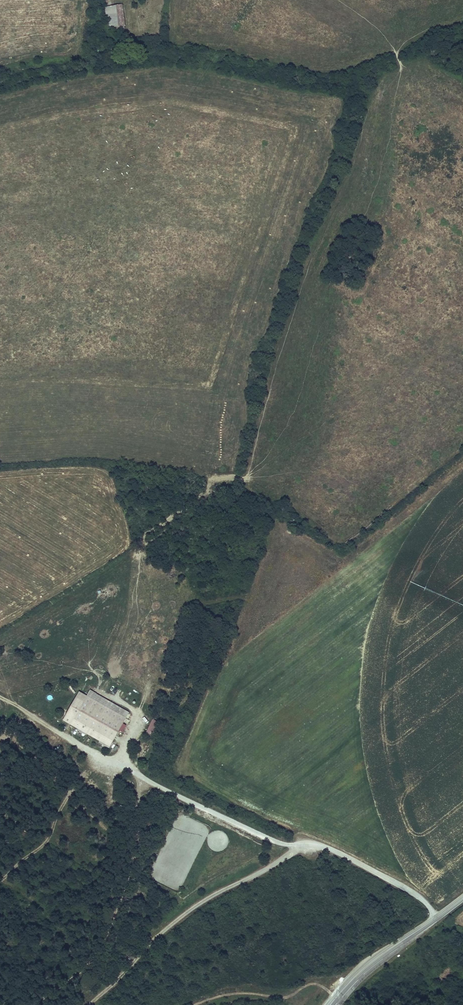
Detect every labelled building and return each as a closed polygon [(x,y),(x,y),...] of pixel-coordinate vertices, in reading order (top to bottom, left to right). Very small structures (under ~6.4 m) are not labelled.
[(125,29),(122,5),(109,7),(112,27),(112,30),(125,29)] [(129,716),(82,690),(66,719),(113,745),(129,716)] [(147,733),(157,735),(159,722),(150,720),(147,733)]
